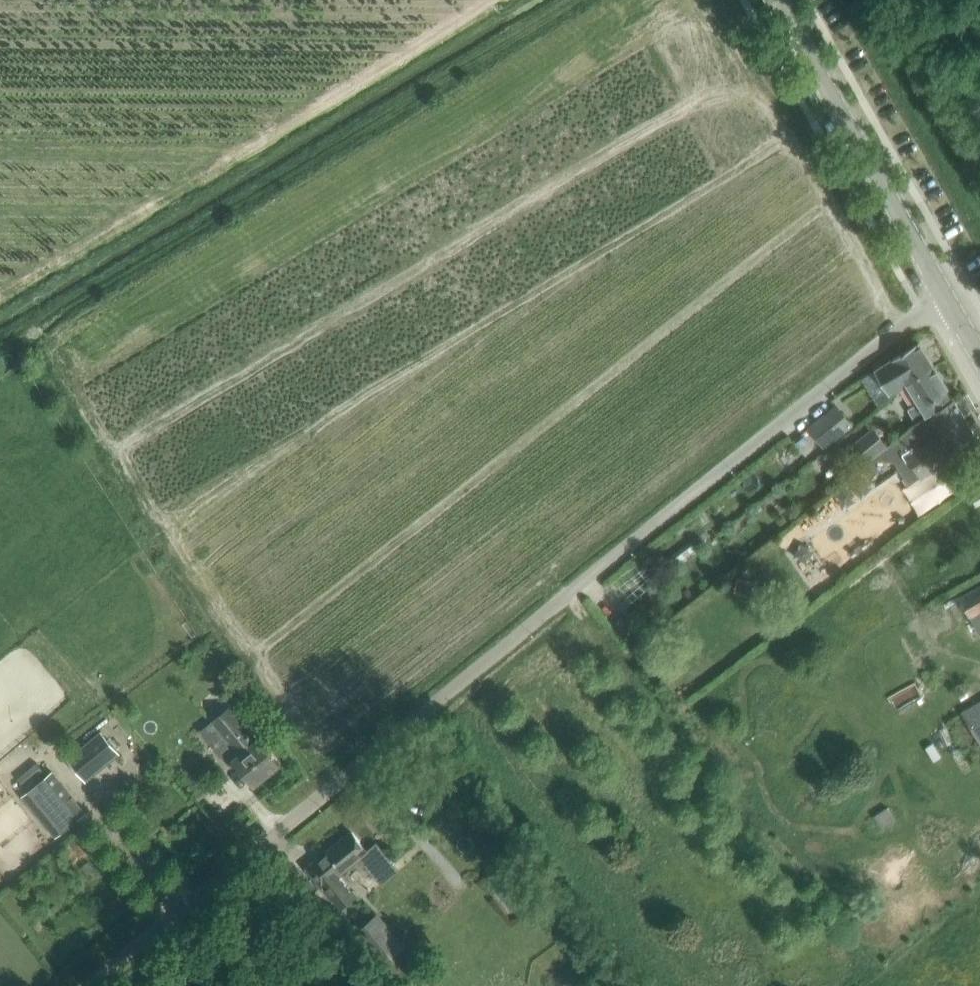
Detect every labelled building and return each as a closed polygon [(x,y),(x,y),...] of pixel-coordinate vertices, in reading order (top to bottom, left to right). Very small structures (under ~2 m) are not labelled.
[(875,369),(890,393),(910,381),(909,380),(919,374),(920,375),(924,372),(925,373),(935,367),(920,341),(875,369)] [(918,422),(930,412),(954,398),(935,367),(925,373),(924,372),(920,375),(919,374),(909,380),(910,381),(922,400),(909,408),(918,422)] [(909,484),(957,454),(953,448),(976,435),(954,398),(930,412),(918,422),(889,445),(862,467),(865,471),(879,459),(895,461),(909,484)] [(837,405),(810,426),(825,446),(852,424),(837,405)] [(862,467),(889,445),(876,426),(847,447),(862,467)] [(960,597),(971,616),(979,611),(979,585),(960,597)] [(964,711),(979,739),(979,702),(964,711)] [(234,759),(254,784),(279,763),(259,738),(258,739),(230,706),(213,720),(241,753),(234,759)] [(68,758),(86,780),(119,753),(101,731),(68,758)] [(56,836),(85,811),(52,771),(22,795),(56,836)] [(367,849),(352,831),(307,867),(324,888),(325,886),(342,906),(356,894),(339,875),(360,857),(376,876),(393,861),(377,842),(367,849)] [(377,913),(354,931),(381,966),(405,948),(377,913)]
